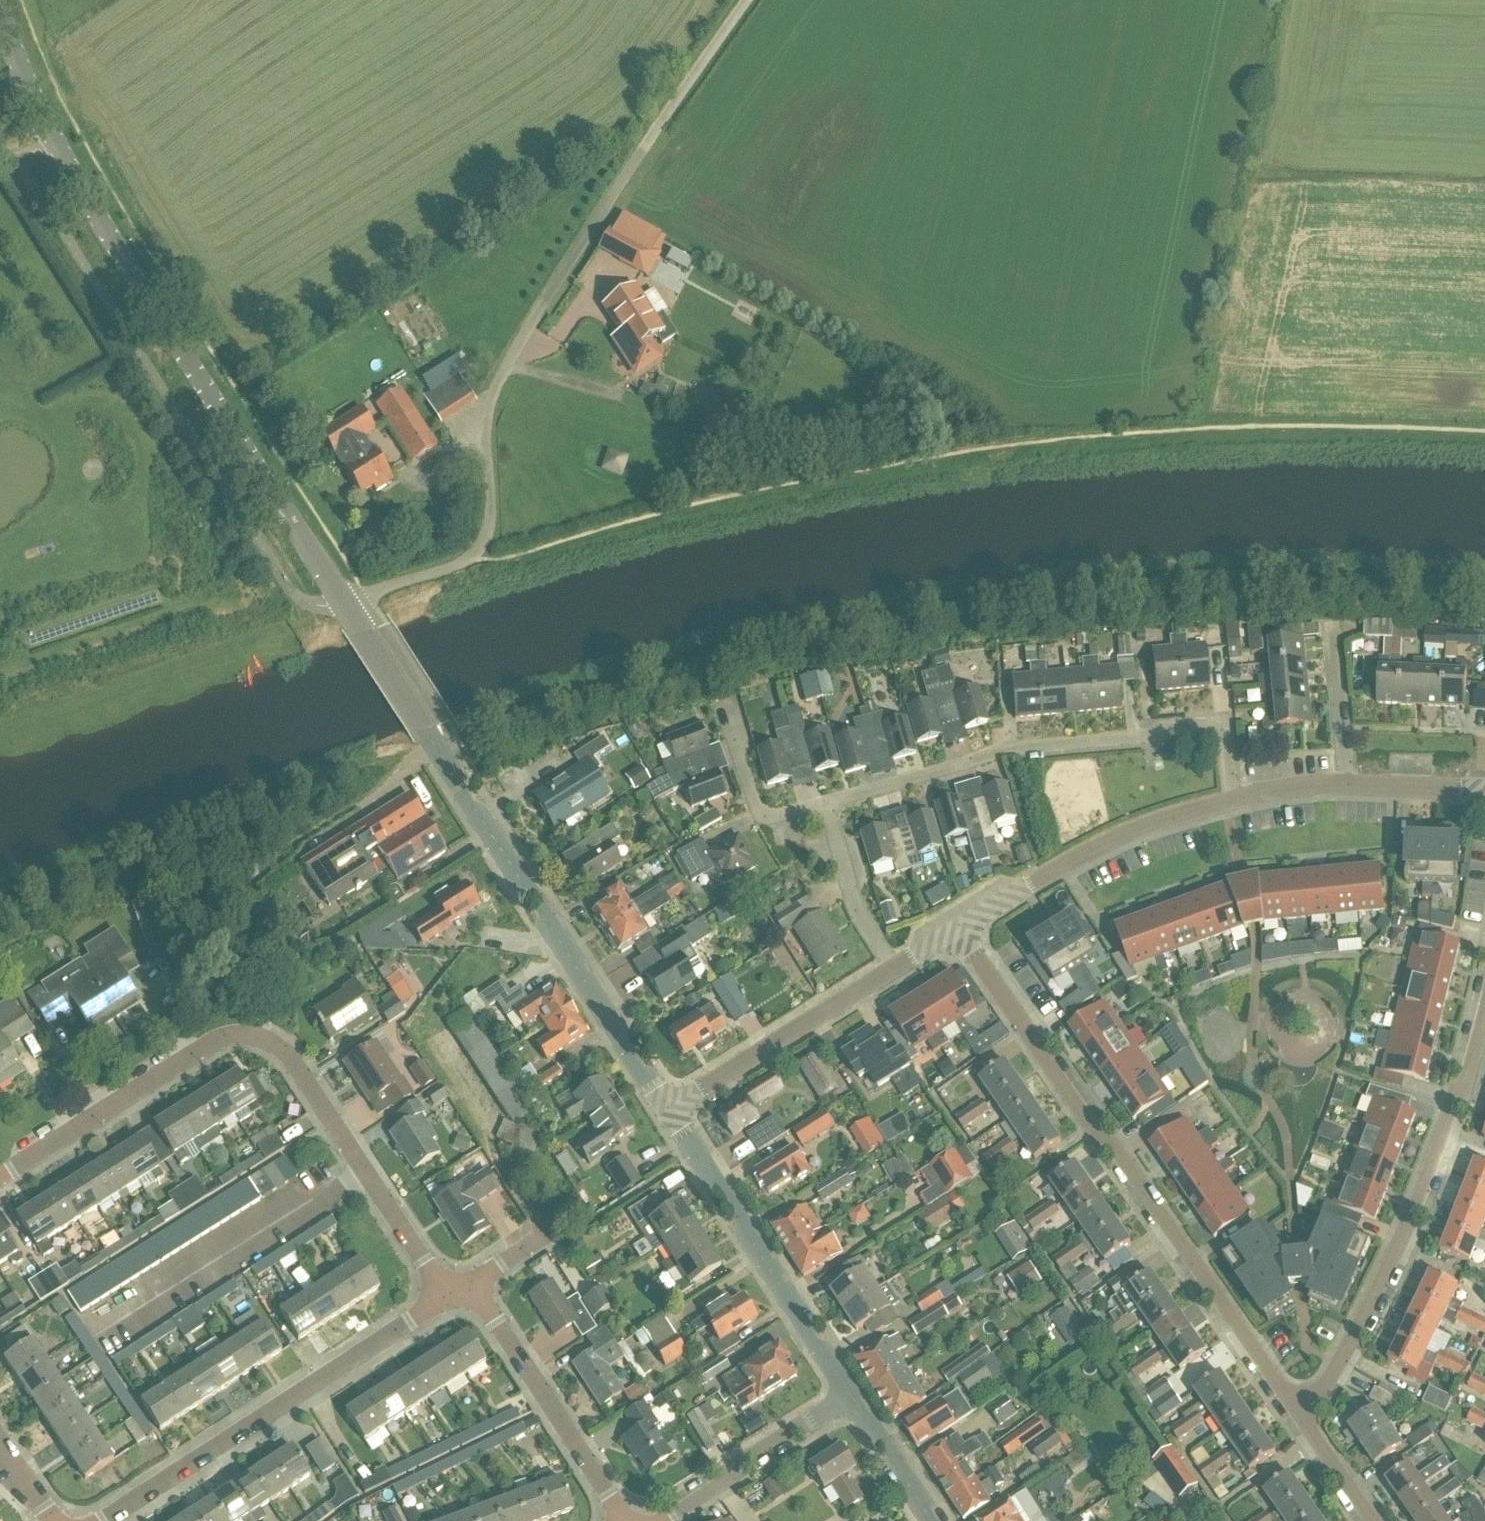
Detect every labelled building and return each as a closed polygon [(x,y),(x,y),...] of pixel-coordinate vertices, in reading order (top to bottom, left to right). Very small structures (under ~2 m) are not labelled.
[(614,228),(612,226),(598,251),(619,262),(619,264),(644,277),(644,276),(648,278),(662,253),(659,252),(666,239),(621,215),(614,228)] [(692,262),(671,251),(665,262),(687,273),(692,262)] [(601,308),(619,335),(609,340),(635,379),(664,360),(656,349),(662,345),(662,346),(677,337),(662,314),(657,318),(635,285),(601,308)] [(441,427),(477,403),(460,376),(466,372),(454,353),(419,376),(429,393),(422,397),(441,427)] [(660,377),(655,389),(652,396),(653,396),(664,401),(672,382),(660,377)] [(413,463),(437,447),(400,390),(377,406),(413,463)] [(374,452),(365,438),(376,431),(361,407),(320,434),(344,470),(361,496),(373,488),(376,492),(393,481),(374,451),(374,452)] [(1417,641),(1418,627),(1394,626),(1394,622),(1365,621),(1364,639),(1384,640),(1383,659),(1381,659),(1379,705),(1401,706),(1402,671),(1401,671),(1403,640),(1417,641)] [(1229,661),(1241,660),(1241,655),(1238,625),(1225,626),(1228,656),(1229,661)] [(1289,627),(1250,630),(1252,653),(1269,652),(1270,665),(1305,661),(1302,639),(1318,638),(1317,625),(1289,627)] [(1178,637),(1186,636),(1185,626),(1177,626),(1178,637)] [(1475,646),(1475,632),(1448,630),(1447,645),(1475,646)] [(1145,631),(1136,631),(1137,642),(1145,642),(1145,631)] [(1086,634),(1076,635),(1078,646),(1087,645),(1086,634)] [(1178,637),(1183,690),(1210,688),(1206,646),(1187,648),(1186,636),(1178,637)] [(1119,660),(1131,659),(1129,637),(1117,638),(1119,660)] [(1156,693),(1183,690),(1178,637),(1170,638),(1172,649),(1153,651),(1156,693)] [(1355,644),(1355,652),(1364,653),(1364,642),(1355,644)] [(1099,670),(1098,658),(1097,646),(1088,647),(1089,659),(1095,712),(1121,710),(1117,668),(1099,670)] [(1068,715),(1064,673),(1046,675),(1045,664),(1044,648),(1037,649),(1039,664),(1037,664),(1042,717),(1068,715)] [(935,668),(949,664),(946,650),(931,654),(935,668)] [(1068,715),(1095,712),(1089,659),(1082,660),(1083,671),(1064,673),(1068,715)] [(1423,707),(1425,661),(1415,660),(1415,671),(1402,671),(1401,706),(1423,707)] [(1271,676),(1260,678),(1261,687),(1307,683),(1305,661),(1270,665),(1271,676)] [(1447,673),(1434,672),(1434,661),(1425,661),(1423,707),(1445,708),(1447,673)] [(1447,673),(1445,708),(1467,709),(1469,663),(1459,662),(1458,673),(1447,673)] [(1015,720),(1042,717),(1037,664),(1029,665),(1030,676),(1011,678),(1015,720)] [(951,666),(937,670),(951,727),(964,723),(965,730),(989,724),(979,689),(959,694),(956,682),(951,666)] [(929,703),(908,709),(918,743),(941,737),(939,730),(951,727),(937,670),(921,675),(926,690),(929,703)] [(828,671),(815,674),(821,699),(834,696),(833,691),(828,671)] [(804,703),(821,699),(815,674),(798,678),(804,703)] [(1307,683),(1261,687),(1262,696),(1273,696),(1274,708),(1309,704),(1307,683)] [(1233,702),(1244,701),(1243,691),(1233,691),(1233,702)] [(874,702),(864,705),(865,708),(879,758),(891,754),(893,761),(916,755),(906,719),(885,726),(881,713),(878,714),(874,702)] [(1276,719),(1264,720),(1265,731),(1277,729),(1311,726),(1309,704),(1274,708),(1276,719)] [(856,735),(836,740),(845,774),(869,768),(867,761),(879,758),(865,708),(858,710),(861,718),(853,720),(856,735)] [(779,747),(758,753),(768,787),(791,781),(789,773),(801,770),(790,729),(788,730),(783,711),(770,715),(775,734),(779,747)] [(804,725),(790,729),(801,770),(813,766),(815,774),(838,767),(828,733),(808,739),(804,725)] [(668,779),(714,761),(702,729),(668,741),(675,761),(663,765),(664,768),(653,772),(657,782),(668,778),(668,779)] [(576,757),(581,766),(533,796),(555,830),(608,796),(593,772),(599,768),(592,758),(607,748),(602,740),(576,757)] [(639,763),(631,751),(619,758),(628,771),(639,763)] [(714,761),(668,779),(673,792),(685,788),(692,808),(726,796),(714,761)] [(641,767),(625,777),(634,793),(651,782),(641,767)] [(986,799),(973,803),(989,861),(998,858),(993,839),(998,838),(994,825),(1015,819),(1006,785),(984,792),(986,799)] [(398,883),(447,852),(411,796),(336,844),(302,866),(329,910),(379,878),(378,877),(389,870),(398,883)] [(958,799),(936,805),(946,840),(966,834),(970,846),(975,865),(989,861),(973,803),(960,806),(958,799)] [(699,833),(721,820),(715,810),(694,822),(699,833)] [(912,828),(899,832),(911,871),(919,868),(924,867),(921,855),(942,849),(932,814),(909,820),(912,828)] [(589,884),(621,865),(610,846),(621,840),(613,826),(576,849),(583,861),(577,864),(589,884)] [(884,827),(862,834),(872,869),(893,863),(896,875),(911,871),(899,832),(887,835),(884,827)] [(701,843),(677,856),(678,858),(688,877),(691,883),(716,869),(724,886),(756,869),(739,837),(707,854),(701,843)] [(1401,853),(1400,868),(1408,869),(1407,884),(1423,885),(1423,898),(1432,898),(1434,842),(1409,841),(1408,854),(1401,853)] [(1434,842),(1432,898),(1441,898),(1441,885),(1458,886),(1459,843),(1434,842)] [(1019,866),(1031,862),(1027,846),(1015,850),(1019,866)] [(988,863),(972,867),(975,880),(992,875),(988,863)] [(1355,871),(1360,913),(1385,911),(1381,869),(1355,871)] [(1355,871),(1331,873),(1336,916),(1360,913),(1355,871)] [(1331,873),(1308,876),(1312,918),(1336,916),(1331,873)] [(1308,876),(1282,878),(1286,921),(1312,918),(1308,876)] [(1286,921),(1282,878),(1261,880),(1260,877),(1253,879),(1253,880),(1259,879),(1263,925),(1261,926),(1265,926),(1265,923),(1286,921)] [(764,901),(781,889),(775,879),(757,891),(764,901)] [(1230,887),(1208,895),(1223,935),(1243,928),(1245,927),(1246,930),(1249,929),(1249,928),(1247,929),(1231,885),(1237,884),(1237,883),(1229,885),(1230,887)] [(479,907),(465,884),(449,893),(447,889),(434,897),(441,909),(415,925),(426,942),(452,926),(451,924),(479,907)] [(596,912),(594,913),(595,915),(595,919),(598,925),(602,926),(606,933),(667,896),(661,886),(631,905),(625,895),(618,884),(602,894),(606,902),(594,909),(596,912)] [(395,907),(406,900),(399,888),(397,887),(394,887),(392,887),(390,888),(389,889),(388,891),(388,894),(389,896),(395,907)] [(1208,895),(1186,903),(1200,943),(1223,935),(1208,895)] [(641,922),(671,904),(667,896),(606,933),(611,941),(611,945),(613,950),(617,951),(618,953),(620,951),(622,954),(634,947),(633,946),(637,943),(636,942),(649,934),(641,922)] [(792,908),(789,902),(774,912),(777,917),(773,920),(782,934),(805,919),(797,905),(792,908)] [(885,927),(897,923),(892,903),(879,907),(885,927)] [(1186,903),(1163,912),(1178,952),(1200,943),(1186,903)] [(753,921),(755,920),(762,916),(755,905),(746,910),(753,921)] [(820,970),(847,953),(821,912),(794,929),(820,970)] [(1163,912),(1140,920),(1155,960),(1161,975),(1170,971),(1164,956),(1178,952),(1163,912)] [(1456,920),(1432,913),(1431,927),(1453,932),(1456,920)] [(1394,919),(1393,927),(1406,930),(1408,922),(1394,919)] [(696,960),(690,950),(711,937),(700,920),(679,934),(655,949),(664,963),(645,975),(662,1002),(694,981),(695,982),(703,977),(705,973),(704,969),(697,959),(696,960)] [(1076,920),(1055,933),(1094,997),(1101,992),(1091,976),(1084,964),(1098,956),(1090,943),(1097,939),(1089,926),(1082,930),(1076,920)] [(1126,954),(1114,958),(1128,983),(1138,979),(1134,967),(1155,960),(1140,920),(1117,928),(1126,954)] [(1437,939),(1439,930),(1421,926),(1419,935),(1418,934),(1412,958),(1454,968),(1460,945),(1437,939)] [(1341,929),(1341,938),(1363,937),(1362,928),(1341,929)] [(92,958),(82,964),(87,972),(117,1019),(140,1004),(124,979),(138,969),(120,940),(115,932),(87,950),(92,958)] [(1055,933),(1033,946),(1055,982),(1069,974),(1076,985),(1079,991),(1059,1005),(1067,1016),(1094,997),(1055,933)] [(378,935),(362,945),(363,950),(405,951),(395,935),(378,935)] [(1366,950),(1365,938),(1341,939),(1342,951),(1366,950)] [(1446,1000),(1454,968),(1412,958),(1404,989),(1446,1000)] [(117,1019),(87,972),(82,964),(59,978),(29,997),(47,1028),(77,1009),(93,1034),(117,1019)] [(1222,978),(1236,973),(1233,964),(1218,969),(1222,978)] [(1209,970),(1196,976),(1200,987),(1214,981),(1209,970)] [(933,988),(956,1024),(962,1035),(971,1030),(964,1019),(977,1011),(954,975),(933,988)] [(1122,1002),(1134,993),(1124,980),(1112,988),(1122,1002)] [(352,1032),(372,1019),(377,1016),(354,981),(341,989),(343,993),(312,1012),(317,1020),(316,1021),(329,1042),(350,1029),(352,1032)] [(545,1026),(570,1009),(553,985),(528,1001),(518,987),(510,993),(503,982),(478,998),(474,992),(463,1000),(477,1023),(489,1015),(486,1010),(496,1003),(505,1017),(514,1012),(524,1027),(539,1017),(545,1026)] [(943,1033),(956,1024),(933,988),(913,1001),(943,1048),(950,1044),(943,1033)] [(735,1024),(742,1019),(750,1014),(734,989),(719,999),(735,1024)] [(1439,1031),(1446,1000),(1404,989),(1396,1021),(1439,1031)] [(688,1011),(699,1003),(694,995),(683,1003),(688,1011)] [(388,1025),(397,1019),(405,1014),(395,999),(378,1010),(388,1025)] [(7,1048),(21,1040),(34,1031),(15,1001),(2,1009),(0,1010),(0,1087),(23,1073),(7,1048)] [(902,1030),(892,1037),(901,1051),(909,1063),(919,1057),(915,1051),(928,1043),(935,1054),(943,1048),(913,1001),(892,1015),(902,1030)] [(1087,1051),(1123,1026),(1107,1002),(1070,1027),(1087,1051)] [(701,1054),(716,1044),(712,1038),(725,1030),(717,1016),(711,1007),(669,1033),(684,1057),(698,1048),(701,1054)] [(570,1009),(545,1026),(551,1036),(536,1046),(547,1061),(587,1035),(570,1009)] [(453,1035),(474,1022),(467,1012),(447,1026),(453,1035)] [(1431,1063),(1439,1031),(1396,1021),(1393,1035),(1380,1032),(1375,1049),(1388,1053),(1388,1052),(1431,1063)] [(459,1045),(480,1031),(474,1022),(453,1035),(459,1045)] [(1168,1044),(1181,1035),(1174,1025),(1161,1034),(1168,1044)] [(1103,1074),(1139,1049),(1123,1026),(1087,1051),(1103,1074)] [(861,1054),(848,1062),(860,1080),(869,1074),(878,1089),(892,1080),(904,1099),(923,1086),(909,1063),(901,1051),(890,1059),(871,1029),(853,1040),(861,1054)] [(465,1054),(486,1041),(480,1031),(459,1045),(465,1054)] [(471,1063),(492,1050),(486,1041),(465,1054),(471,1063)] [(400,1082),(376,1044),(344,1064),(370,1104),(385,1094),(393,1107),(413,1094),(403,1080),(400,1082)] [(1177,1057),(1175,1059),(1182,1069),(1196,1092),(1209,1084),(1190,1048),(1177,1057)] [(1118,1097),(1155,1072),(1139,1049),(1103,1074),(1118,1097)] [(478,1073),(498,1059),(492,1050),(471,1063),(478,1073)] [(1426,1083),(1431,1063),(1388,1052),(1388,1053),(1383,1072),(1377,1070),(1374,1082),(1404,1090),(1406,1078),(1426,1083)] [(801,1066),(810,1081),(819,1095),(835,1085),(826,1071),(817,1056),(801,1066)] [(484,1082),(504,1069),(498,1059),(478,1073),(484,1082)] [(422,1091),(436,1081),(424,1061),(409,1070),(422,1091)] [(994,1099),(1020,1082),(1005,1061),(980,1079),(994,1099)] [(519,1088),(537,1077),(530,1066),(513,1077),(519,1088)] [(538,1091),(563,1075),(557,1066),(538,1078),(537,1077),(519,1088),(519,1089),(523,1096),(536,1087),(538,1091)] [(1155,1072),(1118,1097),(1135,1121),(1171,1096),(1162,1083),(1172,1077),(1164,1066),(1155,1072)] [(490,1091),(510,1078),(504,1069),(484,1082),(490,1091)] [(236,1073),(215,1086),(235,1116),(239,1124),(252,1116),(260,1111),(256,1104),(267,1097),(264,1091),(270,1087),(263,1076),(256,1081),(253,1075),(242,1082),(236,1073)] [(496,1100),(516,1087),(510,1078),(490,1091),(496,1100)] [(597,1118),(618,1104),(602,1079),(573,1097),(570,1092),(555,1101),(562,1111),(561,1112),(568,1123),(583,1113),(590,1123),(597,1118)] [(1008,1119),(1033,1102),(1020,1082),(994,1099),(1008,1119)] [(223,1123),(235,1116),(215,1086),(195,1098),(219,1136),(220,1136),(227,1132),(223,1123)] [(448,1099),(441,1088),(440,1087),(426,1096),(434,1109),(448,1099)] [(516,1087),(496,1100),(502,1110),(522,1096),(516,1087)] [(732,1138),(759,1121),(752,1109),(766,1100),(758,1087),(732,1103),(735,1108),(720,1118),(732,1138)] [(1365,1126),(1406,1142),(1416,1115),(1386,1104),(1390,1093),(1371,1087),(1367,1098),(1375,1100),(1365,1126)] [(502,1110),(508,1119),(528,1105),(522,1096),(502,1110)] [(220,1136),(219,1136),(195,1098),(175,1111),(194,1142),(195,1141),(205,1158),(226,1145),(220,1136)] [(978,1122),(991,1112),(983,1100),(969,1109),(978,1122)] [(413,1170),(439,1153),(432,1141),(436,1138),(422,1116),(426,1114),(418,1102),(398,1115),(404,1125),(390,1134),(413,1170)] [(1022,1139),(1047,1121),(1033,1102),(1008,1119),(1022,1139)] [(597,1118),(590,1123),(596,1132),(576,1145),(589,1166),(609,1154),(606,1148),(635,1129),(618,1104),(597,1118)] [(978,1122),(969,1109),(956,1118),(964,1131),(978,1122)] [(183,1149),(194,1142),(175,1111),(154,1125),(173,1155),(180,1166),(189,1160),(183,1149)] [(826,1112),(794,1132),(804,1148),(836,1128),(826,1112)] [(1167,1169),(1214,1136),(1209,1129),(1198,1136),(1187,1120),(1151,1145),(1167,1169)] [(280,1130),(287,1143),(305,1134),(298,1121),(280,1130)] [(520,1128),(504,1121),(497,1139),(513,1146),(506,1163),(526,1172),(542,1135),(521,1126),(520,1128)] [(857,1139),(868,1156),(884,1146),(872,1129),(867,1121),(852,1131),(857,1139)] [(1047,1121),(1022,1139),(1022,1140),(1029,1149),(1036,1159),(1061,1142),(1047,1121)] [(113,1141),(117,1148),(143,1132),(139,1125),(113,1141)] [(1396,1168),(1406,1142),(1365,1126),(1355,1153),(1396,1168)] [(285,1149),(272,1130),(265,1135),(263,1132),(250,1140),(255,1148),(257,1147),(265,1162),(285,1149)] [(467,1154),(472,1140),(458,1135),(453,1148),(467,1154)] [(1183,1192),(1220,1167),(1209,1151),(1220,1144),(1214,1136),(1167,1169),(1183,1192)] [(119,1151),(138,1182),(149,1175),(155,1184),(165,1178),(158,1169),(139,1138),(119,1151)] [(1004,1161),(1018,1152),(1014,1146),(1009,1140),(996,1149),(1004,1161)] [(956,1151),(930,1168),(948,1197),(956,1191),(974,1180),(984,1173),(966,1147),(958,1153),(956,1151)] [(991,1170),(1004,1161),(996,1149),(983,1158),(991,1170)] [(780,1159),(755,1175),(769,1197),(793,1181),(795,1184),(811,1174),(796,1150),(780,1159)] [(118,1194),(138,1182),(119,1151),(99,1164),(118,1194)] [(1386,1195),(1396,1168),(1355,1153),(1345,1179),(1386,1195)] [(239,1168),(244,1175),(264,1163),(259,1155),(239,1168)] [(1328,1173),(1331,1164),(1314,1157),(1310,1166),(1328,1173)] [(273,1165),(286,1185),(297,1177),(285,1158),(273,1165)] [(625,1159),(608,1169),(623,1193),(640,1182),(625,1159)] [(902,1177),(909,1173),(902,1159),(895,1163),(902,1177)] [(1199,1215),(1235,1190),(1225,1175),(1236,1167),(1230,1159),(1220,1167),(1183,1192),(1199,1215)] [(1467,1185),(1484,1192),(1484,1166),(1476,1162),(1467,1185)] [(97,1208),(118,1194),(99,1164),(78,1177),(97,1208)] [(823,1204),(853,1185),(849,1178),(861,1170),(857,1164),(815,1190),(823,1204)] [(1076,1164),(1051,1181),(1064,1201),(1090,1183),(1076,1164)] [(275,1191),(286,1185),(273,1165),(263,1172),(275,1191)] [(223,1188),(244,1175),(239,1168),(218,1181),(223,1188)] [(500,1188),(488,1169),(474,1178),(473,1177),(435,1202),(464,1246),(490,1229),(474,1204),(486,1197),(500,1188)] [(260,1200),(275,1191),(263,1172),(248,1181),(260,1200)] [(77,1221),(97,1208),(78,1177),(58,1190),(77,1221)] [(182,1187),(194,1206),(208,1198),(196,1178),(182,1187)] [(1375,1221),(1386,1195),(1345,1179),(1335,1205),(1327,1202),(1323,1212),(1342,1220),(1346,1210),(1375,1221)] [(250,1207),(260,1200),(248,1181),(238,1187),(250,1207)] [(1090,1183),(1064,1201),(1078,1221),(1103,1203),(1090,1183)] [(1458,1207),(1484,1218),(1484,1192),(1467,1185),(1458,1207)] [(180,1215),(194,1206),(182,1187),(168,1196),(180,1215)] [(228,1193),(240,1213),(250,1207),(238,1187),(228,1193)] [(57,1233),(77,1221),(58,1190),(38,1202),(57,1233)] [(1235,1190),(1199,1215),(1216,1239),(1252,1214),(1235,1190)] [(927,1236),(959,1216),(959,1214),(967,1209),(956,1191),(948,1197),(916,1217),(927,1236)] [(230,1219),(240,1213),(228,1193),(218,1200),(230,1219)] [(655,1196),(628,1213),(636,1225),(646,1219),(649,1224),(659,1239),(648,1245),(654,1254),(664,1248),(663,1245),(694,1226),(680,1204),(666,1213),(655,1196)] [(220,1226),(230,1219),(218,1200),(208,1206),(220,1226)] [(1048,1223),(1061,1214),(1053,1201),(1040,1210),(1048,1223)] [(38,1202),(16,1216),(36,1247),(43,1259),(54,1252),(47,1240),(57,1233),(38,1202)] [(867,1203),(852,1210),(857,1221),(872,1214),(867,1203)] [(1083,1246),(1117,1223),(1103,1203),(1078,1221),(1087,1233),(1078,1240),(1080,1241),(1066,1251),(1075,1262),(1088,1253),(1083,1246)] [(210,1232),(220,1226),(208,1206),(198,1212),(210,1232)] [(788,1253),(822,1232),(807,1207),(772,1228),(788,1253)] [(1484,1225),(1484,1218),(1458,1207),(1450,1230),(1479,1241),(1484,1244),(1484,1232),(1483,1231),(1484,1225)] [(1048,1223),(1040,1210),(1026,1219),(1034,1233),(1048,1223)] [(200,1238),(210,1232),(198,1212),(188,1218),(200,1238)] [(145,1237),(165,1225),(160,1217),(140,1229),(145,1237)] [(318,1238),(338,1226),(333,1217),(312,1230),(318,1238)] [(190,1245),(200,1238),(188,1218),(178,1225),(190,1245)] [(1327,1225),(1317,1221),(1307,1244),(1316,1249),(1314,1255),(1328,1261),(1312,1297),(1325,1302),(1322,1308),(1340,1316),(1359,1272),(1352,1269),(1357,1258),(1363,1261),(1371,1243),(1327,1224),(1327,1225)] [(1105,1260),(1130,1243),(1117,1223),(1083,1246),(1088,1253),(1090,1256),(1099,1250),(1105,1260)] [(180,1251),(190,1245),(178,1225),(168,1231),(180,1251)] [(1288,1246),(1274,1226),(1273,1225),(1265,1231),(1264,1230),(1224,1257),(1235,1273),(1241,1269),(1248,1278),(1242,1283),(1269,1322),(1285,1311),(1281,1306),(1292,1298),(1270,1266),(1283,1257),(1279,1252),(1288,1246)] [(676,1267),(708,1247),(694,1226),(663,1245),(664,1248),(672,1260),(662,1267),(668,1276),(678,1270),(676,1267)] [(16,1254),(0,1229),(0,1264),(8,1259),(12,1265),(18,1266),(22,1263),(16,1254)] [(125,1251),(145,1237),(140,1229),(131,1235),(131,1234),(119,1242),(125,1251)] [(827,1229),(822,1232),(788,1253),(804,1278),(843,1254),(827,1229)] [(298,1251),(318,1238),(312,1230),(293,1243),(298,1251)] [(1450,1230),(1441,1253),(1470,1264),(1475,1251),(1479,1241),(1450,1230)] [(170,1257),(180,1251),(168,1231),(158,1237),(170,1257)] [(160,1263),(170,1257),(158,1237),(148,1243),(160,1263)] [(929,1254),(943,1247),(939,1238),(924,1245),(929,1254)] [(104,1263),(125,1251),(119,1242),(112,1246),(113,1247),(99,1255),(104,1263)] [(150,1270),(160,1263),(148,1243),(138,1250),(150,1270)] [(278,1264),(298,1251),(293,1243),(273,1255),(278,1264)] [(676,1267),(678,1270),(685,1281),(675,1287),(681,1297),(694,1289),(693,1286),(721,1268),(708,1247),(676,1267)] [(140,1276),(150,1270),(138,1250),(128,1256),(140,1276)] [(245,1250),(232,1257),(241,1273),(253,1266),(245,1250)] [(1075,1262),(1066,1251),(1053,1260),(1062,1272),(1075,1262)] [(84,1277),(104,1263),(99,1255),(78,1268),(84,1277)] [(278,1264),(273,1255),(251,1269),(256,1277),(278,1264)] [(130,1282),(140,1276),(128,1256),(118,1262),(130,1282)] [(1291,1285),(1311,1283),(1309,1258),(1288,1260),(1291,1285)] [(844,1311),(879,1289),(867,1271),(869,1270),(862,1259),(847,1268),(854,1278),(832,1292),(844,1311)] [(341,1273),(359,1302),(379,1289),(361,1260),(341,1273)] [(120,1289),(130,1282),(118,1262),(108,1268),(120,1289)] [(1020,1296),(1042,1282),(1031,1264),(1008,1278),(1020,1296)] [(42,1275),(54,1294),(68,1286),(56,1266),(42,1275)] [(110,1295),(120,1289),(108,1268),(98,1275),(110,1295)] [(1080,1297),(1100,1283),(1090,1268),(1070,1282),(1080,1297)] [(1133,1269),(1110,1285),(1117,1296),(1126,1290),(1135,1303),(1126,1309),(1127,1311),(1114,1320),(1123,1332),(1136,1323),(1132,1317),(1140,1311),(1140,1310),(1165,1292),(1151,1273),(1140,1280),(1133,1269)] [(339,1315),(359,1302),(341,1273),(321,1286),(339,1315)] [(1459,1315),(1463,1308),(1464,1306),(1453,1300),(1459,1288),(1431,1274),(1420,1297),(1449,1310),(1448,1311),(1458,1316),(1459,1315)] [(40,1303),(54,1294),(42,1275),(28,1284),(40,1303)] [(100,1301),(110,1295),(98,1275),(88,1281),(100,1301)] [(90,1307),(100,1301),(88,1281),(78,1287),(90,1307)] [(232,1281),(212,1294),(218,1302),(224,1298),(238,1290),(232,1281)] [(589,1314),(582,1303),(581,1301),(579,1302),(580,1301),(577,1295),(566,1302),(553,1281),(530,1296),(556,1336),(573,1325),(582,1339),(596,1329),(587,1315),(589,1314)] [(879,1289),(844,1311),(857,1332),(880,1317),(886,1327),(900,1318),(894,1308),(900,1304),(888,1284),(879,1289)] [(319,1328),(339,1315),(321,1286),(301,1299),(319,1328)] [(80,1314),(90,1307),(78,1287),(68,1293),(80,1314)] [(582,1303),(589,1314),(593,1321),(605,1313),(605,1312),(615,1305),(603,1287),(582,1301),(583,1303),(582,1303)] [(936,1289),(916,1302),(923,1314),(944,1302),(936,1289)] [(732,1305),(730,1302),(723,1291),(699,1306),(705,1316),(690,1326),(696,1336),(711,1326),(713,1328),(710,1330),(715,1339),(709,1343),(718,1358),(740,1344),(734,1335),(757,1320),(743,1298),(732,1305)] [(1165,1292),(1140,1310),(1140,1311),(1153,1330),(1179,1312),(1165,1292)] [(199,1314),(218,1302),(212,1294),(192,1307),(198,1315),(199,1314)] [(955,1296),(923,1314),(924,1315),(909,1324),(918,1338),(950,1318),(949,1316),(962,1308),(956,1298),(955,1296)] [(1420,1297),(1410,1318),(1438,1332),(1444,1320),(1454,1325),(1456,1322),(1458,1316),(1448,1311),(1449,1310),(1420,1297)] [(299,1341),(319,1328),(301,1299),(281,1312),(299,1341)] [(5,1325),(25,1312),(21,1305),(0,1318),(5,1325)] [(199,1314),(198,1315),(192,1307),(173,1320),(178,1328),(185,1339),(206,1325),(199,1314)] [(1458,1316),(1456,1322),(1471,1329),(1477,1316),(1463,1308),(1459,1316),(1458,1316)] [(1167,1350),(1192,1332),(1179,1312),(1153,1330),(1163,1344),(1167,1350)] [(64,1320),(77,1340),(87,1334),(73,1314),(64,1320)] [(1477,1316),(1471,1329),(1484,1336),(1484,1319),(1477,1316)] [(686,1354),(674,1336),(663,1318),(635,1336),(643,1349),(650,1344),(665,1368),(686,1354)] [(1428,1353),(1438,1332),(1410,1318),(1400,1339),(1428,1353)] [(158,1342),(178,1328),(173,1320),(152,1333),(158,1342)] [(1109,1341),(1123,1332),(1114,1320),(1104,1327),(1100,1329),(1109,1341)] [(241,1337),(261,1365),(281,1352),(263,1323),(241,1337)] [(18,1380),(46,1361),(33,1340),(32,1340),(23,1327),(3,1340),(12,1354),(4,1359),(18,1380)] [(626,1359),(618,1347),(606,1329),(589,1340),(595,1350),(574,1364),(601,1406),(624,1391),(609,1368),(626,1359)] [(1142,1359),(1150,1371),(1163,1362),(1165,1366),(1174,1360),(1181,1369),(1206,1352),(1192,1332),(1167,1350),(1159,1356),(1155,1350),(1142,1359)] [(137,1355),(158,1342),(152,1333),(131,1347),(137,1355)] [(77,1340),(90,1360),(100,1354),(87,1334),(77,1340)] [(447,1349),(465,1377),(486,1364),(467,1335),(447,1349)] [(240,1378),(261,1365),(241,1337),(221,1350),(240,1378)] [(1468,1347),(1478,1351),(1483,1342),(1473,1337),(1468,1347)] [(875,1391),(908,1370),(898,1354),(907,1348),(901,1339),(892,1345),(889,1340),(857,1360),(875,1391)] [(1400,1339),(1389,1362),(1417,1375),(1423,1364),(1434,1369),(1436,1365),(1450,1372),(1457,1359),(1442,1351),(1438,1357),(1428,1353),(1400,1339)] [(748,1383),(787,1362),(790,1361),(780,1345),(728,1377),(735,1390),(729,1393),(736,1404),(744,1400),(742,1395),(752,1389),(748,1383)] [(959,1380),(981,1363),(982,1363),(981,1362),(987,1357),(992,1354),(985,1345),(975,1352),(974,1351),(942,1374),(950,1385),(958,1379),(959,1380)] [(117,1368),(137,1355),(131,1347),(111,1360),(117,1368)] [(445,1390),(465,1377),(447,1349),(427,1362),(445,1390)] [(220,1392),(240,1378),(221,1350),(201,1363),(220,1392)] [(113,1373),(100,1354),(90,1360),(104,1380),(113,1373)] [(702,1388),(731,1369),(724,1357),(695,1376),(702,1388)] [(1132,1374),(1125,1379),(1129,1385),(1130,1385),(1139,1379),(1150,1371),(1142,1359),(1128,1368),(1132,1374)] [(1457,1359),(1450,1372),(1465,1379),(1472,1366),(1457,1359)] [(31,1400),(60,1381),(46,1361),(18,1380),(31,1400)] [(425,1403),(445,1390),(427,1362),(406,1375),(425,1403)] [(740,1411),(796,1377),(787,1362),(748,1383),(752,1389),(742,1395),(744,1400),(736,1404),(740,1411)] [(200,1404),(220,1392),(201,1363),(181,1376),(200,1404)] [(993,1379),(981,1363),(959,1380),(970,1396),(993,1379)] [(908,1370),(875,1391),(894,1420),(926,1400),(918,1386),(908,1370)] [(104,1380),(117,1400),(127,1393),(113,1373),(104,1380)] [(1220,1373),(1196,1391),(1204,1403),(1196,1408),(1202,1417),(1235,1394),(1220,1373)] [(405,1416),(425,1403),(406,1375),(386,1388),(405,1416)] [(1467,1388),(1482,1396),(1484,1391),(1484,1381),(1475,1375),(1467,1388)] [(179,1418),(200,1404),(181,1376),(161,1389),(179,1418)] [(1148,1392),(1139,1398),(1147,1410),(1173,1391),(1165,1380),(1159,1384),(1148,1392)] [(44,1420),(73,1400),(60,1381),(31,1400),(44,1420)] [(1400,1394),(1382,1384),(1379,1390),(1376,1389),(1369,1400),(1391,1412),(1397,1401),(1400,1394)] [(384,1429),(405,1416),(386,1388),(366,1401),(384,1429)] [(1446,1415),(1453,1399),(1430,1388),(1423,1404),(1446,1415)] [(159,1432),(179,1418),(161,1389),(140,1403),(159,1432)] [(1183,1405),(1173,1391),(1147,1410),(1156,1423),(1179,1408),(1183,1405)] [(973,1413),(959,1392),(944,1402),(943,1401),(928,1410),(904,1426),(919,1448),(966,1418),(973,1413)] [(117,1400),(130,1419),(140,1413),(127,1393),(117,1400)] [(657,1408),(671,1399),(667,1393),(653,1401),(657,1408)] [(1223,1431),(1248,1413),(1235,1394),(1202,1417),(1205,1422),(1204,1424),(1206,1427),(1216,1420),(1223,1431)] [(1000,1427),(1018,1415),(1006,1397),(988,1409),(1000,1427)] [(57,1439),(86,1420),(73,1400),(44,1420),(57,1439)] [(364,1443),(384,1429),(366,1401),(345,1414),(364,1443)] [(661,1440),(653,1428),(659,1425),(649,1410),(645,1401),(625,1413),(630,1422),(636,1432),(623,1440),(631,1453),(634,1451),(647,1471),(676,1453),(678,1445),(674,1438),(667,1437),(661,1440)] [(1185,1420),(1184,1420),(1192,1432),(1204,1424),(1205,1422),(1202,1417),(1196,1408),(1194,1409),(1183,1417),(1185,1420)] [(516,1409),(493,1420),(497,1430),(521,1419),(516,1409)] [(1484,1427),(1484,1415),(1473,1409),(1466,1422),(1483,1431),(1484,1427)] [(708,1453),(720,1446),(698,1410),(686,1417),(708,1453)] [(1365,1448),(1391,1430),(1379,1411),(1353,1430),(1365,1448)] [(755,1412),(741,1420),(751,1436),(764,1427),(755,1412)] [(140,1413),(130,1419),(131,1420),(123,1425),(137,1445),(154,1434),(140,1413)] [(1237,1450),(1262,1432),(1248,1413),(1223,1431),(1237,1450)] [(70,1459),(99,1440),(86,1420),(57,1439),(70,1459)] [(471,1430),(476,1441),(497,1430),(493,1420),(471,1430)] [(1170,1428),(1162,1433),(1167,1441),(1175,1453),(1183,1447),(1178,1442),(1192,1432),(1184,1420),(1171,1430),(1170,1428)] [(1039,1421),(1001,1447),(1009,1459),(1047,1433),(1039,1421)] [(1427,1427),(1407,1440),(1414,1451),(1434,1437),(1432,1434),(1437,1431),(1432,1423),(1427,1427)] [(505,1445),(527,1434),(522,1424),(500,1435),(505,1445)] [(476,1441),(471,1430),(449,1441),(454,1451),(476,1441)] [(1378,1466),(1404,1448),(1391,1430),(1365,1448),(1378,1466)] [(1040,1461),(1063,1445),(1054,1431),(1031,1447),(1040,1461)] [(1212,1460),(1220,1471),(1232,1463),(1235,1467),(1244,1460),(1251,1470),(1276,1453),(1262,1432),(1237,1450),(1228,1456),(1224,1451),(1212,1460)] [(505,1445),(500,1435),(478,1446),(483,1456),(505,1445)] [(951,1471),(966,1463),(965,1461),(983,1450),(977,1439),(966,1446),(959,1435),(950,1441),(952,1443),(926,1460),(936,1477),(945,1471),(946,1473),(950,1470),(951,1471)] [(99,1440),(70,1459),(84,1480),(113,1461),(99,1440)] [(432,1462),(454,1451),(449,1441),(427,1451),(432,1462)] [(320,1442),(306,1451),(321,1474),(335,1465),(320,1442)] [(456,1456),(461,1467),(483,1456),(478,1446),(456,1456)] [(271,1462),(290,1491),(311,1478),(292,1448),(271,1462)] [(861,1499),(846,1476),(854,1471),(839,1448),(809,1468),(824,1490),(831,1486),(846,1509),(861,1499)] [(1153,1460),(1179,1498),(1198,1485),(1172,1448),(1153,1460)] [(405,1462),(410,1472),(432,1462),(427,1451),(405,1462)] [(461,1467),(456,1456),(435,1467),(439,1477),(461,1467)] [(1402,1459),(1381,1473),(1388,1483),(1389,1482),(1403,1503),(1426,1487),(1425,1486),(1451,1467),(1445,1458),(1419,1476),(1412,1466),(1409,1468),(1402,1459)] [(1220,1471),(1212,1460),(1198,1469),(1206,1481),(1216,1474),(1220,1471)] [(270,1504),(290,1491),(271,1462),(251,1475),(270,1504)] [(391,1482),(410,1472),(405,1462),(386,1471),(391,1482)] [(967,1490),(979,1483),(966,1463),(951,1471),(950,1470),(946,1473),(945,1471),(936,1477),(953,1503),(964,1495),(966,1497),(970,1495),(967,1490)] [(1439,1506),(1439,1505),(1456,1494),(1463,1489),(1461,1487),(1474,1478),(1458,1463),(1449,1470),(1456,1480),(1432,1496),(1426,1487),(1403,1503),(1416,1520),(1418,1520),(1439,1506)] [(413,1478),(418,1488),(439,1477),(435,1467),(413,1478)] [(964,1495),(953,1503),(964,1520),(992,1503),(989,1499),(999,1492),(997,1489),(1005,1483),(996,1469),(984,1477),(987,1481),(981,1486),(979,1483),(967,1490),(970,1495),(966,1497),(964,1495)] [(539,1488),(550,1519),(573,1511),(562,1479),(551,1483),(547,1472),(534,1477),(538,1488),(539,1488)] [(1216,1474),(1206,1481),(1220,1502),(1230,1495),(1216,1474)] [(1279,1512),(1304,1494),(1290,1474),(1265,1491),(1279,1512)] [(270,1504),(251,1475),(231,1488),(250,1517),(253,1520),(263,1520),(266,1519),(260,1510),(270,1504)] [(773,1504),(789,1494),(778,1476),(762,1486),(773,1504)] [(418,1488),(413,1478),(393,1487),(397,1498),(418,1488)] [(211,1501),(224,1520),(253,1520),(250,1517),(231,1488),(211,1501)] [(550,1519),(539,1488),(538,1488),(516,1496),(526,1520),(546,1520),(550,1519)] [(982,1520),(1046,1520),(1027,1492),(1010,1503),(982,1520)] [(1318,1514),(1304,1494),(1279,1512),(1271,1518),(1273,1520),(1307,1520),(1318,1514)] [(516,1496),(494,1504),(500,1520),(526,1520),(516,1496)] [(1468,1514),(1480,1505),(1475,1497),(1463,1506),(1468,1514)] [(211,1501),(190,1514),(195,1520),(224,1520),(211,1501)] [(494,1504),(472,1512),(475,1520),(500,1520),(494,1504)] [(1468,1514),(1460,1519),(1461,1520),(1484,1520),(1484,1512),(1480,1505),(1468,1514)] [(309,1520),(324,1520),(334,1514),(328,1506),(308,1520),(309,1520)] [(1439,1506),(1418,1520),(1450,1520),(1439,1506)] [(394,1509),(382,1515),(385,1520),(401,1520),(394,1509)] [(472,1512),(449,1520),(475,1520),(472,1512)] [(1091,1512),(1081,1518),(1076,1520),(1096,1520),(1091,1512)] [(1271,1518),(1267,1512),(1254,1520),(1273,1520),(1271,1518)]
